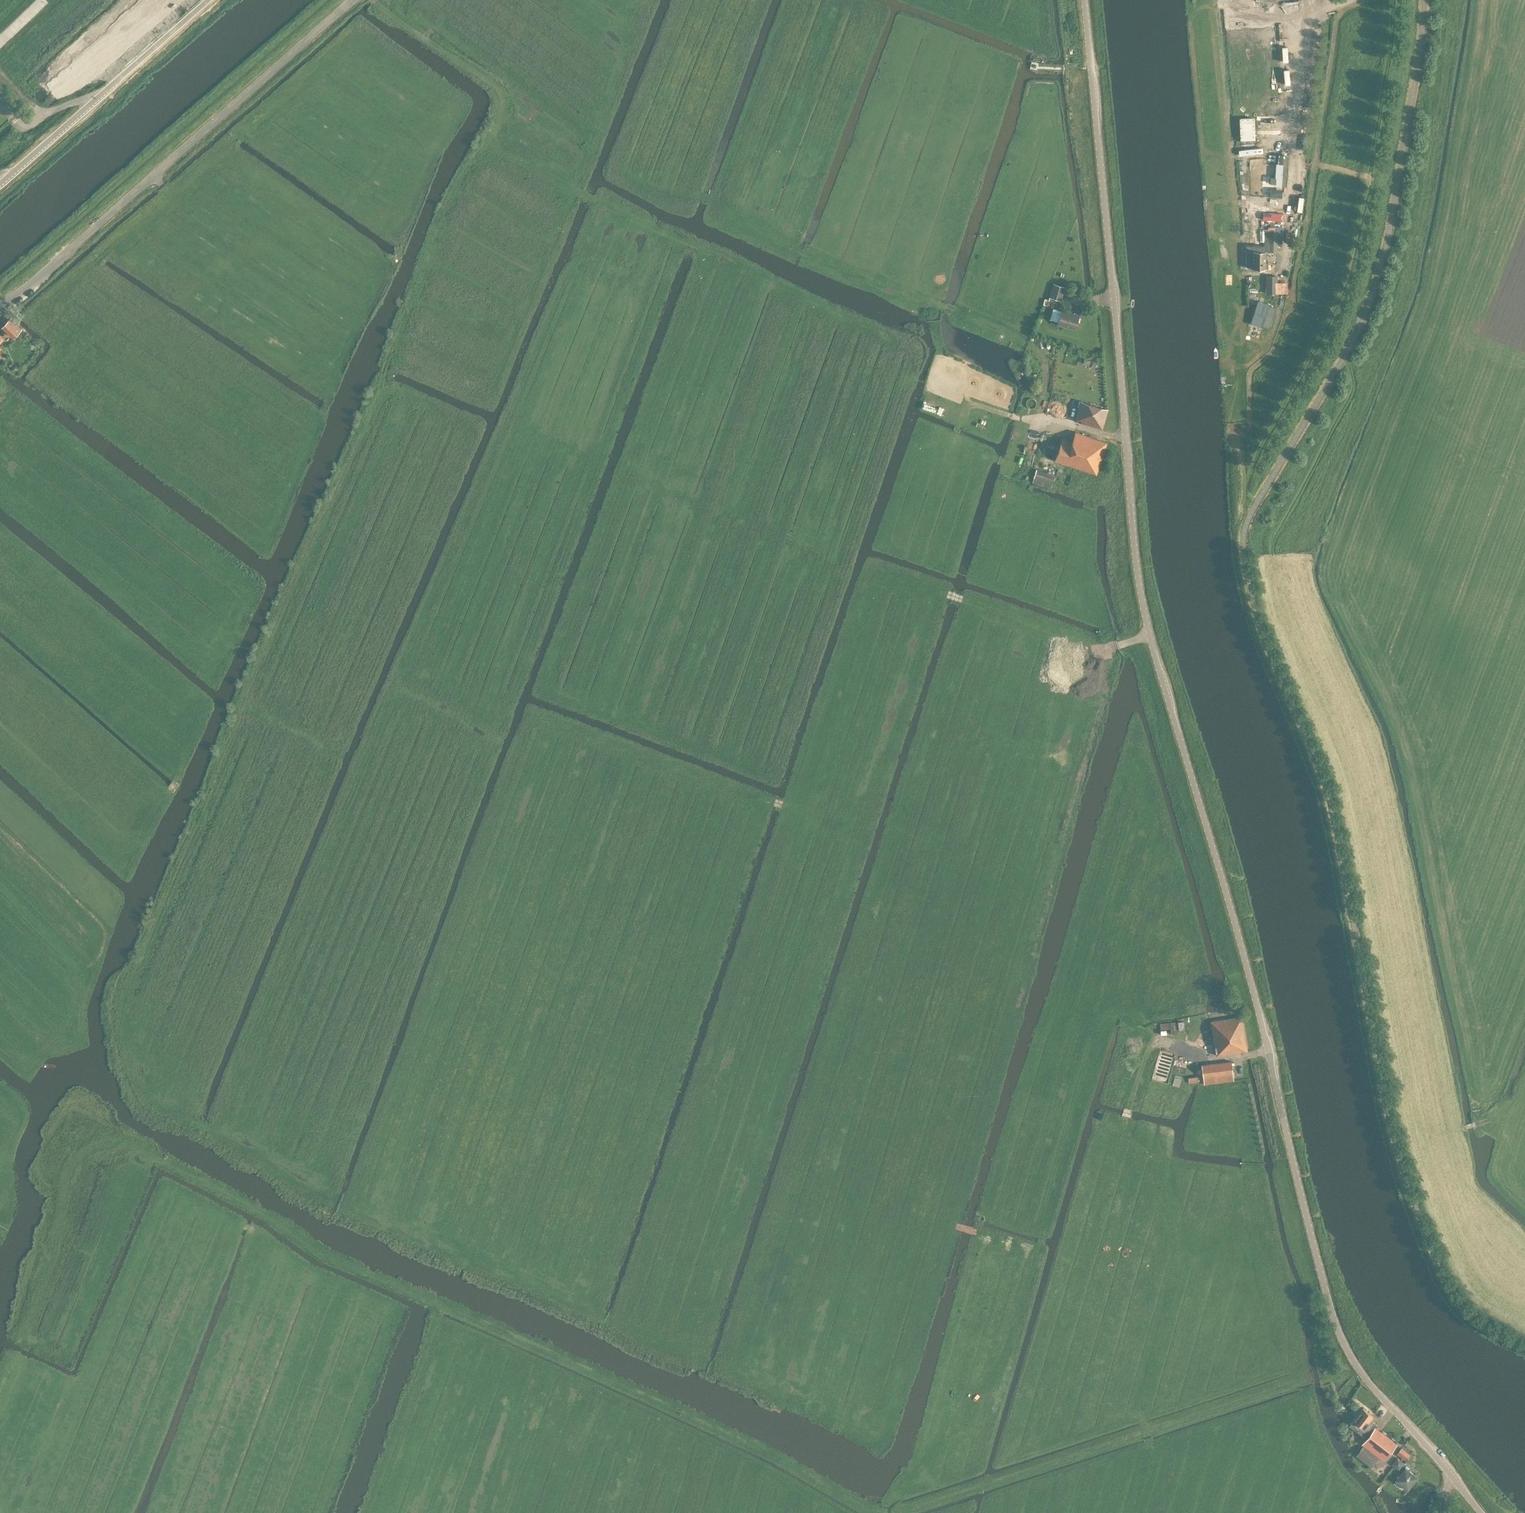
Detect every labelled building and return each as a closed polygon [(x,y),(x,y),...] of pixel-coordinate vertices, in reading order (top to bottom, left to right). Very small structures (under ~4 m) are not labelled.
[(1253,118),(1241,118),(1242,142),(1254,141),(1253,118)] [(1278,176),(1272,176),(1271,184),(1288,184),(1289,154),(1279,154),(1278,176)] [(1263,212),(1263,219),(1284,220),(1284,213),(1263,212)] [(1246,245),(1246,267),(1253,267),(1253,268),(1265,268),(1265,251),(1277,252),(1277,239),(1269,239),(1269,230),(1265,230),(1265,251),(1264,251),(1264,246),(1246,245)] [(1266,276),(1266,293),(1277,293),(1277,276),(1266,276)] [(1053,284),(1049,297),(1059,300),(1063,287),(1053,284)] [(1259,301),(1251,324),(1261,327),(1269,304),(1259,301)] [(1062,311),(1053,309),(1050,320),(1058,322),(1058,323),(1075,329),(1079,316),(1062,311)] [(9,319),(6,322),(3,325),(6,328),(14,336),(20,330),(9,319)] [(1106,411),(1081,404),(1076,420),(1084,422),(1083,423),(1101,428),(1106,411)] [(1072,443),(1062,440),(1055,461),(1096,475),(1107,444),(1075,433),(1072,443)] [(1033,482),(1051,488),(1055,476),(1037,470),(1033,482)] [(1216,1055),(1247,1050),(1241,1017),(1218,1020),(1217,1016),(1211,1017),(1212,1022),(1211,1022),(1216,1055)] [(1178,1033),(1177,1025),(1176,1021),(1160,1023),(1160,1029),(1170,1028),(1172,1034),(1178,1033)] [(1156,1069),(1169,1073),(1174,1058),(1161,1054),(1156,1069)] [(1204,1083),(1233,1080),(1231,1061),(1201,1065),(1204,1083)] [(1180,1086),(1182,1076),(1176,1075),(1173,1085),(1180,1086)] [(1385,1459),(1397,1444),(1375,1428),(1377,1425),(1370,1419),(1373,1416),(1363,1408),(1351,1423),(1349,1425),(1367,1439),(1364,1443),(1385,1459)] [(1375,1462),(1379,1457),(1364,1446),(1360,1450),(1357,1456),(1371,1467),(1375,1462)] [(1410,1454),(1402,1448),(1401,1447),(1401,1448),(1397,1453),(1406,1460),(1410,1454)] [(1397,1458),(1392,1464),(1398,1469),(1404,1463),(1397,1458)] [(1420,1479),(1408,1467),(1396,1479),(1407,1490),(1420,1479)]
